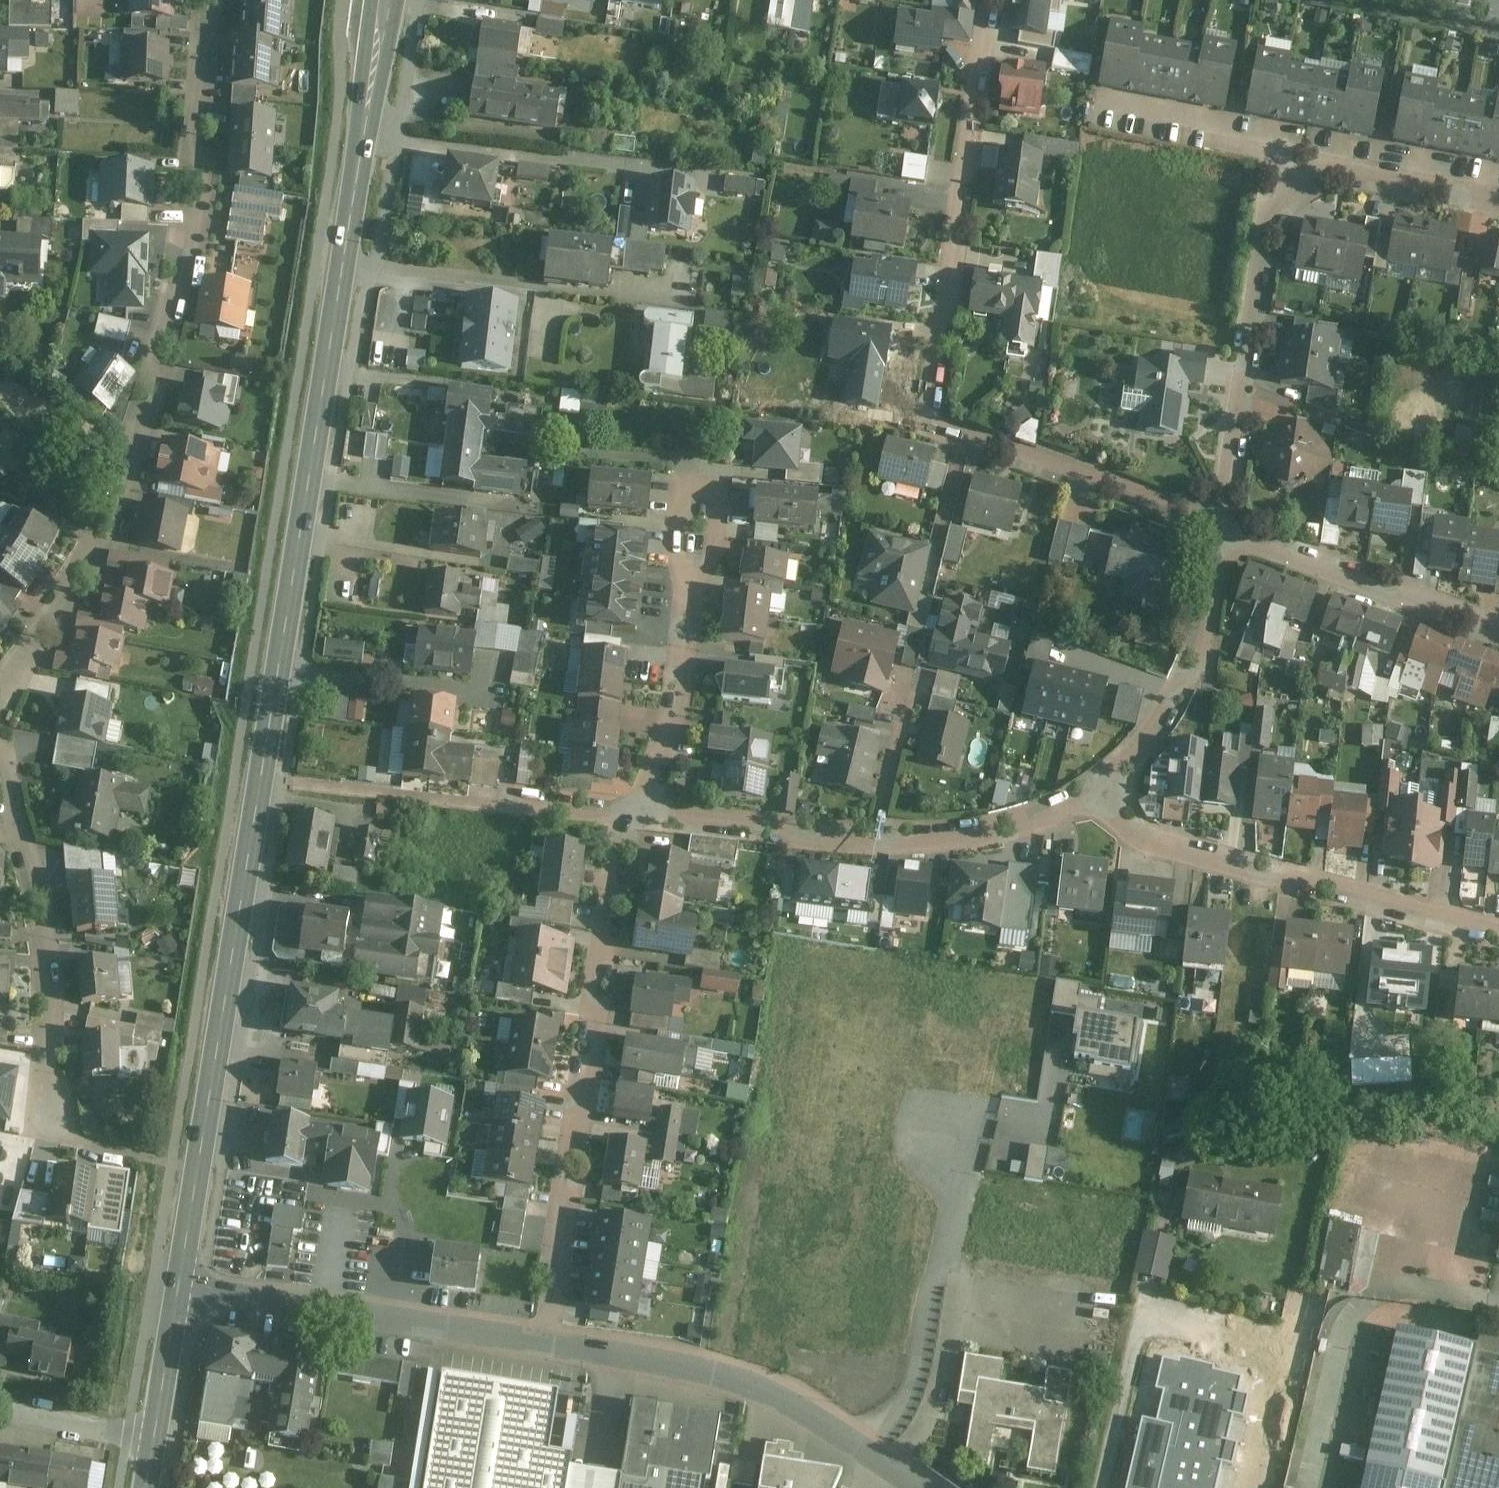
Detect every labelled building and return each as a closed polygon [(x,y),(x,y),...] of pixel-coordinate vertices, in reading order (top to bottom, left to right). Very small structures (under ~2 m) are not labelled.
[(133,3),(141,3),(141,17),(170,19),(171,0),(133,0),(133,3)] [(242,33),(233,33),(232,45),(234,45),(231,87),(256,89),(275,90),(276,56),(269,55),(270,43),(294,44),(294,42),(277,41),(278,29),(286,29),(288,0),(244,0),(242,33)] [(620,2),(657,8),(658,0),(620,0),(620,2)] [(952,11),(971,14),(973,0),(953,0),(952,11)] [(1010,26),(1060,38),(1064,20),(1051,17),(1054,2),(1049,1),(1050,0),(1016,0),(1010,26)] [(51,2),(8,1),(8,29),(51,30),(51,2)] [(567,17),(568,5),(544,3),(543,15),(567,17)] [(692,6),(682,5),(680,16),(690,18),(692,6)] [(809,14),(792,12),(790,31),(806,33),(809,14)] [(942,21),(900,15),(896,44),(912,46),(911,50),(938,53),(942,21)] [(563,25),(538,21),(536,33),(561,37),(562,31),(563,25)] [(532,31),(483,23),(478,53),(515,59),(516,55),(528,57),(532,31)] [(1168,52),(1155,49),(1156,43),(1139,39),(1141,29),(1111,24),(1099,85),(1223,108),(1234,47),(1204,41),(1202,51),(1185,48),(1184,55),(1171,52),(1172,46),(1169,45),(1168,52)] [(0,30),(0,46),(6,46),(16,46),(16,31),(0,30)] [(27,31),(16,31),(16,46),(6,46),(5,60),(27,60),(27,31)] [(578,34),(562,31),(561,37),(560,44),(576,47),(578,34)] [(37,34),(39,46),(53,44),(51,32),(37,34)] [(159,32),(123,32),(123,45),(159,46),(159,32)] [(159,46),(123,45),(122,66),(126,66),(126,81),(165,82),(166,46),(159,46)] [(1091,58),(1055,51),(1051,69),(1088,75),(1091,58)] [(1331,82),(1318,80),(1319,73),(1316,72),(1315,79),(1302,77),(1303,70),(1286,67),(1288,57),(1258,51),(1246,113),(1370,136),(1382,74),(1351,68),(1349,79),(1333,75),(1331,82)] [(515,59),(478,53),(477,63),(514,69),(515,59)] [(514,69),(477,63),(474,83),(488,85),(488,81),(516,84),(518,69),(514,69)] [(1022,67),(1008,65),(1006,75),(1002,75),(1000,88),(1004,92),(1002,108),(1014,110),(1020,106),(1020,102),(1037,105),(1042,68),(1033,67),(1031,65),(1024,70),(1022,67)] [(1405,78),(1394,140),(1498,160),(1498,96),(1497,106),(1480,103),(1479,110),(1465,107),(1467,100),(1464,100),(1462,107),(1449,104),(1450,97),(1434,94),(1436,84),(1405,78)] [(516,84),(488,81),(488,85),(474,83),(468,116),(555,130),(556,121),(561,122),(566,97),(515,89),(516,84)] [(939,92),(902,87),(901,89),(881,86),(876,121),(897,124),(931,129),(934,113),(936,114),(936,110),(938,109),(939,108),(940,107),(941,106),(941,105),(942,101),(941,99),(940,97),(938,95),(939,92)] [(256,89),(232,87),(231,99),(255,101),(256,89)] [(77,92),(55,91),(54,114),(76,115),(77,92)] [(255,101),(231,99),(230,112),(233,113),(254,114),(255,101)] [(0,103),(0,120),(8,121),(15,121),(16,103),(0,103)] [(38,104),(16,103),(15,121),(37,122),(38,113),(38,104)] [(49,105),(38,104),(38,113),(48,114),(49,105)] [(254,114),(233,113),(231,144),(271,147),(273,115),(254,114)] [(7,130),(8,121),(0,120),(0,151),(17,151),(18,131),(7,130)] [(614,138),(587,134),(586,146),(585,146),(585,147),(613,150),(614,138)] [(271,147),(231,144),(229,175),(239,176),(269,178),(269,177),(271,147)] [(1039,155),(1004,149),(999,181),(995,181),(992,204),(1031,210),(1031,208),(1028,208),(1030,187),(1034,187),(1039,155)] [(15,171),(15,165),(21,166),(21,151),(0,151),(0,171),(15,171)] [(525,152),(524,162),(544,163),(544,153),(525,152)] [(927,159),(904,156),(901,180),(923,184),(927,159)] [(480,164),(465,162),(465,163),(449,160),(442,200),(490,207),(496,168),(480,165),(480,164)] [(547,168),(518,164),(516,179),(545,183),(547,168)] [(150,169),(104,167),(102,205),(105,206),(109,210),(114,210),(118,206),(121,206),(148,207),(150,169)] [(652,174),(646,230),(687,234),(692,178),(652,174)] [(269,178),(239,176),(238,189),(274,195),(275,177),(269,177),(269,178)] [(757,181),(725,177),(723,192),(754,197),(757,181)] [(874,186),(851,182),(848,197),(857,198),(857,200),(872,202),(874,186)] [(423,215),(427,187),(412,185),(408,213),(423,215)] [(238,189),(234,188),(230,211),(266,217),(266,218),(279,220),(283,197),(274,195),(238,189)] [(41,191),(13,190),(13,208),(40,209),(41,191)] [(872,202),(857,200),(851,238),(903,247),(909,208),(872,202)] [(148,207),(121,206),(120,223),(148,224),(148,207)] [(266,217),(230,211),(225,241),(261,247),(266,218),(266,217)] [(52,220),(18,219),(16,240),(40,241),(51,242),(52,220)] [(1381,222),(1365,219),(1362,234),(1363,234),(1359,258),(1362,259),(1361,259),(1373,262),(1378,235),(1381,222)] [(1425,226),(1395,220),(1391,237),(1387,261),(1388,261),(1417,267),(1425,226)] [(832,242),(835,224),(816,221),(814,239),(832,242)] [(95,237),(118,238),(119,224),(83,223),(82,243),(95,243),(95,237)] [(1335,229),(1307,224),(1305,234),(1303,247),(1300,247),(1297,264),(1296,268),(1327,274),(1335,229)] [(1455,231),(1425,226),(1417,267),(1446,272),(1447,272),(1450,254),(1455,231)] [(1362,234),(1335,229),(1327,274),(1358,279),(1361,259),(1362,259),(1359,258),(1363,234),(1362,234)] [(1305,234),(1290,231),(1284,262),(1297,264),(1300,247),(1303,247),(1305,234)] [(1391,237),(1378,235),(1373,262),(1371,269),(1386,272),(1388,261),(1387,261),(1391,237)] [(1486,236),(1479,275),(1498,279),(1498,239),(1486,236)] [(118,238),(95,237),(95,243),(93,273),(113,273),(112,307),(141,308),(142,275),(144,275),(146,239),(118,238)] [(0,239),(0,299),(1,299),(2,278),(18,279),(18,283),(22,283),(23,279),(38,280),(40,241),(16,240),(0,239)] [(627,241),(610,239),(609,247),(611,247),(608,267),(622,269),(627,241)] [(609,247),(555,241),(550,280),(606,287),(608,267),(611,247),(609,247)] [(665,246),(627,241),(622,269),(648,272),(649,270),(661,271),(665,246)] [(784,248),(773,247),(771,261),(782,262),(784,248)] [(1062,257),(1036,254),(1033,279),(1045,280),(1044,288),(1058,290),(1062,257)] [(1464,257),(1450,254),(1447,272),(1446,272),(1443,285),(1459,289),(1460,280),(1462,268),(1464,257)] [(916,263),(872,257),(870,268),(909,274),(907,289),(912,290),(916,263)] [(870,268),(855,266),(849,300),(903,308),(907,289),(909,274),(870,268)] [(1039,285),(975,277),(970,311),(1006,316),(1003,343),(1030,347),(1039,285)] [(1473,281),(1460,280),(1459,289),(1456,311),(1468,313),(1473,281)] [(229,282),(229,285),(207,282),(205,294),(203,293),(198,326),(216,329),(216,325),(241,329),(247,285),(229,282)] [(516,303),(470,297),(461,366),(507,372),(516,303)] [(416,300),(412,328),(426,330),(430,302),(416,300)] [(692,319),(649,314),(647,315),(645,316),(644,318),(643,319),(643,320),(643,322),(643,324),(644,325),(645,327),(646,327),(648,328),(687,333),(691,333),(692,319)] [(130,323),(98,316),(94,337),(125,344),(130,323)] [(1317,324),(1294,319),(1293,332),(1316,335),(1317,324)] [(720,323),(704,321),(703,333),(719,334),(720,323)] [(890,331),(834,322),(828,358),(852,362),(845,404),(876,408),(882,367),(884,367),(890,331)] [(1040,324),(1039,349),(1054,350),(1055,324),(1040,324)] [(687,333),(653,329),(647,378),(644,378),(642,378),(641,379),(639,381),(638,383),(638,384),(638,386),(639,388),(640,389),(641,390),(643,391),(712,400),(714,380),(682,375),(687,333)] [(1293,332),(1285,331),(1284,345),(1288,346),(1287,358),(1332,364),(1334,348),(1330,347),(1331,337),(1293,332)] [(425,367),(425,351),(407,350),(407,366),(425,367)] [(102,355),(90,373),(87,370),(76,387),(80,390),(79,390),(107,408),(116,395),(115,394),(120,386),(119,380),(125,371),(102,355)] [(1203,359),(1177,355),(1175,367),(1184,368),(1182,382),(1200,385),(1203,359)] [(1332,364),(1287,358),(1285,369),(1281,368),(1279,385),(1307,388),(1329,391),(1329,389),(1332,364)] [(1175,367),(1140,362),(1136,390),(1141,397),(1149,398),(1147,415),(1145,431),(1177,436),(1180,419),(1185,415),(1186,405),(1182,399),(1179,399),(1182,382),(1184,368),(1175,367)] [(239,380),(203,373),(201,388),(224,392),(224,393),(236,396),(239,380)] [(201,388),(187,385),(185,398),(180,402),(176,421),(217,429),(218,427),(223,423),(225,412),(221,407),(224,393),(224,392),(201,388)] [(1136,390),(1123,388),(1120,411),(1147,415),(1149,398),(1141,397),(1136,390)] [(1329,391),(1307,388),(1305,405),(1335,416),(1338,390),(1329,389),(1329,391)] [(491,397),(448,391),(446,419),(450,419),(451,418),(482,421),(482,422),(488,422),(491,397)] [(581,393),(563,391),(560,411),(579,414),(581,393)] [(602,395),(581,393),(579,414),(592,415),(604,411),(605,403),(602,395)] [(374,426),(377,405),(365,404),(363,424),(374,426)] [(498,419),(492,424),(490,444),(491,445),(491,442),(537,448),(541,413),(508,409),(506,420),(498,419)] [(1019,414),(1016,440),(1036,442),(1039,416),(1019,414)] [(488,422),(482,422),(482,421),(451,418),(450,419),(447,450),(479,454),(481,444),(490,444),(492,424),(488,422)] [(1299,422),(1283,434),(1278,427),(1254,445),(1259,451),(1256,454),(1272,475),(1278,471),(1287,483),(1300,473),(1305,480),(1328,462),(1329,452),(1306,422),(1299,422)] [(799,430),(758,426),(754,468),(785,471),(795,472),(796,465),(799,430)] [(365,433),(364,457),(387,458),(388,435),(365,433)] [(225,442),(202,438),(200,448),(213,451),(213,452),(222,454),(225,442)] [(932,452),(886,441),(877,479),(923,490),(924,488),(930,462),(932,452)] [(200,448),(167,442),(165,453),(162,452),(160,462),(215,473),(216,465),(211,458),(213,452),(213,451),(200,448)] [(521,470),(478,465),(479,454),(447,450),(441,482),(474,486),(474,485),(489,487),(488,492),(517,495),(521,470)] [(555,464),(533,461),(531,483),(552,486),(555,464)] [(215,473),(160,462),(158,472),(161,473),(159,484),(186,489),(205,493),(205,490),(206,485),(213,480),(215,473)] [(947,467),(930,462),(924,488),(940,492),(947,467)] [(822,467),(796,465),(795,472),(785,471),(784,482),(820,486),(822,467)] [(1426,474),(1403,472),(1400,494),(1409,496),(1407,506),(1421,508),(1426,474)] [(650,482),(595,478),(594,495),(589,495),(587,511),(647,516),(650,482)] [(999,487),(972,480),(964,515),(1011,526),(1020,489),(1000,484),(999,487)] [(1376,489),(1341,484),(1339,501),(1335,525),(1338,525),(1369,529),(1370,530),(1375,491),(1376,491),(1376,489)] [(205,493),(186,489),(184,500),(194,501),(194,502),(219,507),(222,493),(205,490),(205,493)] [(1409,496),(1400,494),(1376,491),(1375,491),(1370,530),(1369,529),(1369,532),(1403,537),(1407,506),(1409,496)] [(817,498),(762,493),(761,511),(755,511),(753,526),(814,531),(815,514),(817,498)] [(184,500),(159,495),(156,506),(184,512),(184,513),(192,515),(194,502),(194,501),(184,500)] [(831,499),(817,498),(815,514),(829,515),(831,499)] [(1339,501),(1325,499),(1321,529),(1337,531),(1338,525),(1335,525),(1339,501)] [(156,506),(147,505),(139,544),(177,551),(184,513),(184,512),(156,506)] [(65,521),(39,509),(34,520),(60,533),(65,521)] [(17,512),(5,533),(1,531),(0,532),(1,533),(46,562),(51,554),(61,533),(60,533),(34,520),(17,512)] [(547,518),(525,515),(524,527),(546,529),(547,518)] [(484,524),(437,517),(432,551),(479,558),(484,524)] [(1071,525),(1057,521),(1048,560),(1062,564),(1064,557),(1071,525)] [(1468,524),(1445,521),(1444,532),(1419,528),(1415,555),(1430,558),(1429,567),(1460,572),(1461,572),(1467,530),(1468,524)] [(623,526),(598,523),(597,536),(621,539),(623,526)] [(1089,529),(1071,525),(1064,557),(1082,561),(1089,529)] [(967,530),(949,526),(941,560),(958,564),(967,530)] [(1467,530),(1461,572),(1460,572),(1459,578),(1492,583),(1494,573),(1498,574),(1498,545),(1488,544),(1489,533),(1467,530)] [(1,533),(0,534),(0,577),(23,591),(26,593),(36,576),(46,562),(1,533)] [(597,536),(595,536),(594,547),(588,546),(586,561),(642,567),(645,542),(621,539),(597,536)] [(1139,542),(1114,536),(1105,574),(1135,581),(1131,600),(1153,606),(1157,587),(1158,587),(1167,547),(1139,541),(1139,542)] [(925,550),(871,537),(864,566),(886,571),(878,602),(910,610),(912,611),(915,596),(925,550)] [(787,546),(747,541),(746,555),(786,559),(787,546)] [(169,562),(129,554),(126,571),(130,572),(128,582),(123,585),(121,596),(147,601),(147,602),(165,605),(168,589),(165,585),(169,562)] [(746,555),(744,555),(743,565),(742,565),(740,580),(764,583),(783,585),(786,560),(786,559),(746,555)] [(539,563),(508,558),(506,573),(537,578),(539,563)] [(554,590),(556,559),(543,558),(541,590),(554,590)] [(642,567),(586,561),(583,587),(593,588),(592,599),(627,603),(629,592),(639,593),(642,567)] [(1281,580),(1247,568),(1231,612),(1250,619),(1265,624),(1281,580)] [(461,578),(429,574),(424,614),(455,618),(457,611),(477,612),(478,612),(480,593),(459,591),(461,578)] [(0,577),(0,594),(15,604),(23,591),(0,577)] [(482,580),(461,578),(459,591),(480,593),(482,580)] [(764,583),(740,580),(738,592),(762,595),(764,583)] [(1315,592),(1281,580),(1265,624),(1278,629),(1279,628),(1283,616),(1304,623),(1315,592)] [(738,592),(726,590),(724,605),(725,605),(724,616),(766,621),(769,596),(762,595),(738,592)] [(121,596),(103,592),(101,603),(105,608),(103,619),(98,618),(95,634),(121,639),(123,627),(137,630),(139,619),(144,616),(147,602),(147,601),(121,596)] [(496,595),(480,593),(478,612),(477,612),(476,624),(492,626),(494,605),(496,595)] [(932,600),(915,596),(912,611),(910,610),(905,628),(924,632),(924,630),(932,600)] [(592,599),(582,598),(580,613),(586,613),(585,625),(611,628),(634,631),(637,604),(627,603),(592,599)] [(1367,610),(1334,598),(1322,629),(1343,637),(1331,670),(1322,667),(1317,685),(1343,693),(1346,666),(1350,654),(1366,611),(1367,610)] [(980,609),(945,601),(937,633),(937,634),(940,635),(932,665),(935,666),(936,662),(948,665),(947,669),(949,669),(957,634),(966,636),(968,626),(975,628),(980,609)] [(506,607),(494,605),(492,626),(503,628),(506,607)] [(0,609),(0,628),(9,616),(0,609)] [(1400,622),(1366,611),(1350,654),(1351,655),(1363,659),(1368,646),(1389,653),(1400,622)] [(766,621),(724,616),(723,625),(722,625),(720,640),(763,645),(766,621)] [(1158,646),(1162,624),(1134,619),(1130,641),(1158,646)] [(1250,619),(1235,659),(1260,666),(1260,659),(1265,624),(1250,619)] [(1278,629),(1265,624),(1260,659),(1275,664),(1286,630),(1279,628),(1278,629)] [(611,628),(585,625),(584,637),(610,640),(611,628)] [(897,638),(844,625),(838,652),(850,655),(844,678),(859,681),(858,683),(870,685),(868,690),(883,693),(888,690),(890,683),(887,678),(897,638)] [(909,629),(900,665),(916,669),(917,662),(917,661),(924,632),(905,628),(909,629)] [(1452,641),(1419,629),(1408,660),(1427,667),(1422,680),(1436,685),(1441,672),(1452,641)] [(472,636),(421,630),(416,668),(467,673),(472,636)] [(542,634),(520,630),(515,653),(538,658),(542,634)] [(937,633),(924,630),(924,632),(917,661),(917,662),(932,665),(940,635),(937,634),(937,633)] [(95,634),(77,631),(74,647),(79,648),(73,674),(109,681),(113,658),(118,655),(121,640),(121,639),(95,634)] [(1023,672),(1034,675),(1036,666),(1048,669),(1055,638),(1033,632),(1023,672)] [(966,636),(957,634),(949,669),(1002,682),(1010,647),(966,636)] [(327,641),(326,658),(365,659),(365,642),(327,641)] [(1485,653),(1452,641),(1441,672),(1460,678),(1455,691),(1469,696),(1485,653)] [(1308,646),(1295,643),(1291,661),(1304,664),(1308,646)] [(626,655),(583,650),(580,675),(622,680),(623,670),(624,670),(626,655)] [(538,658),(515,653),(511,673),(534,677),(538,658)] [(1485,653),(1469,696),(1484,702),(1489,689),(1498,692),(1498,658),(1485,653)] [(1363,659),(1351,655),(1345,687),(1357,690),(1363,659)] [(785,661),(755,657),(753,669),(783,673),(785,661)] [(1291,661),(1287,660),(1283,682),(1299,685),(1304,664),(1291,661)] [(1406,668),(1396,664),(1390,682),(1389,689),(1399,692),(1402,681),(1401,681),(1406,668)] [(753,669),(724,666),(723,676),(714,679),(721,696),(721,699),(768,704),(769,689),(781,690),(783,673),(753,669)] [(1048,669),(1036,666),(1034,675),(1024,715),(1048,721),(1060,672),(1048,669)] [(1083,677),(1060,672),(1048,721),(1071,727),(1083,677)] [(534,677),(511,673),(509,684),(532,689),(534,677)] [(622,680),(580,675),(577,700),(586,701),(618,704),(620,705),(622,690),(620,690),(622,680)] [(1106,683),(1083,677),(1071,727),(1094,732),(1106,683)] [(1390,682),(1375,678),(1370,699),(1387,702),(1389,689),(1390,682)] [(195,694),(213,697),(216,682),(198,679),(195,694)] [(74,701),(109,707),(113,688),(77,681),(74,701)] [(1144,692),(1119,686),(1111,721),(1136,727),(1144,692)] [(1353,696),(1343,694),(1342,702),(1351,703),(1353,696)] [(956,702),(931,696),(926,714),(929,714),(929,713),(952,719),(956,702)] [(333,719),(347,721),(350,699),(336,697),(333,719)] [(352,698),(349,719),(363,721),(365,700),(352,698)] [(65,699),(57,736),(97,743),(102,745),(109,707),(74,701),(65,699)] [(618,704),(586,701),(585,714),(617,717),(618,704)] [(413,704),(410,732),(449,736),(452,708),(413,704)] [(876,711),(849,705),(846,718),(873,724),(876,711)] [(1270,714),(1254,712),(1251,739),(1250,748),(1266,750),(1270,714)] [(952,719),(929,713),(929,714),(918,758),(942,763),(944,755),(958,758),(967,722),(952,719)] [(617,717),(585,714),(583,727),(615,730),(617,717)] [(729,716),(716,715),(713,735),(727,737),(729,716)] [(1490,720),(1487,744),(1498,746),(1498,721),(1490,720)] [(583,727),(575,726),(572,751),(614,755),(615,745),(617,746),(618,731),(615,730),(583,727)] [(877,740),(839,731),(839,734),(822,730),(818,749),(834,753),(826,786),(864,795),(877,740)] [(449,736),(410,732),(407,756),(406,756),(403,779),(443,784),(443,781),(467,784),(469,784),(472,760),(461,758),(462,751),(447,750),(449,736)] [(713,735),(711,735),(709,753),(728,756),(727,769),(765,774),(769,742),(727,737),(713,735)] [(97,743),(57,736),(55,751),(94,758),(97,743)] [(1239,738),(1223,736),(1221,754),(1237,756),(1239,738)] [(1251,739),(1239,737),(1239,738),(1237,756),(1238,756),(1237,768),(1247,769),(1250,748),(1251,739)] [(531,784),(534,744),(520,743),(517,783),(531,784)] [(1205,749),(1178,745),(1176,758),(1161,756),(1151,770),(1148,798),(1200,804),(1199,805),(1200,805),(1201,801),(1206,753),(1207,745),(1206,745),(1205,749)] [(572,751),(570,750),(567,777),(575,778),(574,780),(592,782),(612,784),(615,755),(614,755),(572,751)] [(94,758),(55,751),(52,767),(91,773),(94,758)] [(1221,754),(1206,753),(1201,801),(1232,805),(1237,768),(1238,756),(1237,756),(1221,754)] [(498,762),(472,760),(469,784),(467,784),(467,786),(495,789),(498,762)] [(1294,765),(1260,761),(1254,817),(1286,821),(1292,781),(1294,765)] [(765,774),(727,769),(723,798),(762,802),(765,774)] [(794,802),(798,778),(782,775),(779,800),(794,802)] [(1398,777),(1379,775),(1376,804),(1376,810),(1388,811),(1389,804),(1396,804),(1398,777)] [(592,782),(574,780),(575,778),(567,777),(561,776),(559,789),(591,793),(592,782)] [(1476,780),(1458,777),(1457,791),(1455,811),(1473,813),(1476,780)] [(122,785),(83,779),(78,807),(76,807),(72,832),(71,833),(107,840),(112,809),(145,815),(148,792),(121,787),(122,785)] [(1319,785),(1292,781),(1286,821),(1285,827),(1311,830),(1316,826),(1318,813),(1321,785),(1319,785)] [(1333,784),(1320,783),(1319,785),(1321,785),(1318,813),(1330,815),(1332,797),(1333,784)] [(1457,791),(1438,789),(1435,816),(1442,817),(1441,826),(1454,827),(1455,811),(1457,791)] [(1364,801),(1332,797),(1330,815),(1326,847),(1340,849),(1345,845),(1359,847),(1360,833),(1364,803),(1364,801)] [(1188,805),(1164,803),(1162,821),(1186,824),(1188,805)] [(1376,804),(1364,803),(1360,833),(1373,834),(1376,810),(1376,804)] [(1396,804),(1389,804),(1388,811),(1384,852),(1390,859),(1409,862),(1410,862),(1415,814),(1416,807),(1396,804)] [(75,807),(66,805),(62,830),(72,832),(76,807),(75,807)] [(398,807),(376,805),(375,816),(397,819),(398,807)] [(1435,816),(1415,814),(1410,862),(1409,862),(1409,869),(1430,871),(1437,866),(1441,826),(1442,817),(1435,816)] [(332,822),(296,816),(288,867),(323,873),(328,846),(333,847),(335,834),(330,833),(332,822)] [(1493,820),(1466,817),(1462,864),(1488,867),(1489,864),(1493,826),(1493,820)] [(1493,826),(1489,864),(1498,865),(1498,827),(1493,826)] [(390,834),(359,829),(354,861),(386,866),(390,834)] [(738,841),(691,836),(687,855),(734,865),(738,841)] [(584,847),(545,842),(538,898),(549,900),(573,903),(577,904),(584,847)] [(91,851),(63,846),(66,883),(73,882),(73,881),(104,878),(103,865),(92,862),(91,851)] [(687,859),(652,853),(644,897),(681,903),(682,896),(713,901),(718,872),(686,867),(687,859)] [(842,867),(798,861),(797,869),(793,900),(793,902),(837,908),(842,870),(842,867)] [(1037,869),(1038,869),(1036,885),(1048,887),(1049,878),(1051,863),(1038,861),(1037,869)] [(1008,865),(1007,875),(1008,875),(1000,931),(1029,934),(1036,885),(1038,869),(1037,869),(1008,865)] [(1075,871),(1063,869),(1061,879),(1058,910),(1060,910),(1060,904),(1074,906),(1073,912),(1102,915),(1107,869),(1076,865),(1075,871)] [(930,870),(901,866),(896,901),(894,914),(896,914),(924,918),(930,870)] [(797,869),(784,867),(779,898),(793,900),(797,869)] [(876,871),(855,868),(854,872),(849,910),(869,912),(870,913),(872,897),(876,871)] [(1007,875),(955,868),(950,904),(973,907),(971,927),(1000,931),(1008,875),(1007,875)] [(837,908),(849,910),(854,872),(842,870),(837,908)] [(104,878),(73,881),(73,882),(78,933),(115,930),(111,877),(104,878)] [(1061,879),(1049,878),(1048,887),(1047,891),(1045,917),(1058,919),(1060,910),(1058,910),(1061,879)] [(1172,887),(1129,882),(1125,913),(1125,915),(1154,918),(1167,919),(1169,920),(1170,907),(1172,887)] [(681,903),(644,897),(642,912),(640,911),(634,948),(686,956),(690,957),(691,950),(696,921),(678,918),(681,903)] [(884,899),(872,897),(870,913),(869,912),(868,923),(880,925),(884,899)] [(308,911),(287,908),(281,912),(274,954),(279,960),(322,967),(322,966),(425,982),(426,979),(432,980),(439,941),(437,940),(443,908),(373,898),(367,935),(352,932),(351,938),(346,937),(349,917),(308,911)] [(894,914),(896,901),(884,899),(880,925),(880,931),(893,933),(896,914),(894,914)] [(573,903),(549,900),(546,924),(551,924),(570,927),(573,903)] [(1188,909),(1170,907),(1169,920),(1167,919),(1164,944),(1184,946),(1187,917),(1188,909)] [(868,923),(869,912),(849,910),(847,924),(867,927),(868,923)] [(1125,913),(1113,911),(1110,935),(1151,940),(1154,918),(1125,915),(1125,913)] [(1229,922),(1187,917),(1184,946),(1182,964),(1223,970),(1229,922)] [(546,924),(510,918),(508,934),(519,935),(520,933),(544,936),(546,924)] [(544,936),(520,933),(519,935),(511,986),(511,988),(534,991),(564,996),(572,941),(549,937),(551,924),(546,924),(544,936)] [(10,941),(11,925),(0,925),(0,940),(10,941)] [(1282,952),(1271,950),(1267,986),(1286,988),(1288,971),(1313,973),(1317,930),(1285,926),(1282,952)] [(1349,934),(1318,930),(1318,929),(1317,929),(1317,930),(1313,973),(1313,974),(1343,978),(1344,978),(1346,964),(1349,934)] [(722,955),(691,950),(690,957),(686,956),(684,968),(719,973),(722,955)] [(1044,955),(1040,973),(1058,977),(1062,958),(1044,955)] [(114,960),(79,963),(83,1003),(118,1000),(114,960)] [(0,964),(0,1011),(5,1012),(8,965),(0,964)] [(1359,966),(1346,964),(1344,978),(1343,978),(1342,988),(1357,989),(1359,966)] [(1487,976),(1457,974),(1453,1018),(1482,1021),(1487,976)] [(1487,976),(1482,1021),(1498,1022),(1498,977),(1487,976)] [(691,982),(656,977),(655,982),(636,979),(631,1012),(669,1018),(670,1018),(673,996),(688,998),(691,982)] [(511,986),(498,984),(495,1003),(531,1008),(534,991),(511,988),(511,986)] [(426,992),(398,987),(395,1008),(423,1012),(426,992)] [(393,1024),(335,1014),(337,999),(293,992),(293,994),(287,993),(286,996),(287,996),(282,1029),(281,1029),(280,1031),(287,1032),(287,1034),(304,1036),(304,1038),(315,1039),(315,1038),(330,1040),(342,1041),(339,1062),(359,1065),(387,1069),(390,1049),(434,1056),(437,1037),(451,1039),(454,1017),(423,1012),(395,1008),(393,1024)] [(564,1013),(542,1010),(540,1023),(558,1026),(558,1027),(561,1027),(564,1013)] [(669,1018),(631,1012),(629,1028),(667,1034),(669,1018)] [(1139,1021),(1079,1012),(1075,1037),(1082,1038),(1079,1057),(1096,1059),(1095,1066),(1132,1071),(1139,1021)] [(164,1018),(138,1013),(135,1027),(162,1032),(164,1018)] [(135,1027),(87,1018),(84,1036),(118,1035),(118,1038),(133,1041),(135,1027)] [(540,1023),(514,1019),(509,1047),(554,1054),(558,1027),(558,1026),(540,1023)] [(162,1032),(135,1027),(133,1041),(147,1043),(159,1046),(162,1032)] [(689,1037),(669,1034),(667,1046),(683,1049),(683,1050),(687,1050),(689,1037)] [(118,1038),(118,1035),(84,1036),(85,1052),(84,1052),(85,1075),(115,1074),(114,1051),(118,1051),(118,1038)] [(451,1039),(437,1037),(434,1056),(448,1058),(451,1039)] [(712,1041),(689,1037),(687,1050),(697,1052),(710,1054),(712,1041)] [(133,1041),(118,1038),(118,1051),(114,1051),(115,1074),(117,1074),(117,1078),(147,1077),(147,1043),(133,1041)] [(667,1046),(626,1039),(621,1070),(654,1076),(678,1080),(680,1066),(683,1050),(683,1049),(667,1046)] [(728,1054),(744,1056),(745,1045),(729,1043),(728,1054)] [(554,1054),(509,1047),(505,1074),(537,1080),(549,1081),(554,1054)] [(687,1050),(683,1050),(680,1066),(694,1069),(697,1052),(687,1050)] [(359,1065),(339,1062),(331,1061),(329,1074),(357,1078),(359,1065)] [(317,1068),(281,1063),(276,1095),(312,1101),(317,1068)] [(387,1080),(402,1080),(402,1067),(387,1067),(387,1080)] [(423,1086),(426,1076),(406,1069),(402,1079),(423,1086)] [(654,1076),(622,1071),(620,1082),(653,1088),(654,1076)] [(8,1124),(17,1075),(0,1072),(0,1122),(8,1124)] [(537,1080),(505,1074),(503,1087),(535,1092),(537,1080)] [(620,1082),(614,1116),(647,1122),(653,1088),(620,1082)] [(747,1101),(748,1087),(728,1085),(727,1099),(747,1101)] [(503,1087),(497,1086),(495,1098),(500,1099),(544,1106),(546,1094),(535,1092),(503,1087)] [(449,1101),(408,1094),(401,1137),(398,1156),(440,1162),(449,1101)] [(544,1106),(500,1099),(495,1127),(540,1134),(544,1106)] [(681,1111),(661,1108),(656,1133),(677,1136),(681,1111)] [(308,1124),(273,1118),(266,1162),(302,1167),(304,1151),(328,1155),(332,1131),(308,1127),(308,1124)] [(540,1134),(495,1127),(491,1155),(535,1162),(540,1134)] [(378,1137),(334,1130),(325,1184),(369,1191),(378,1137)] [(677,1136),(656,1133),(652,1162),(672,1165),(677,1136)] [(401,1137),(392,1136),(389,1154),(398,1156),(401,1137)] [(644,1146),(611,1140),(601,1200),(619,1203),(622,1188),(637,1191),(638,1189),(641,1169),(644,1146)] [(1030,1144),(1025,1177),(1042,1180),(1047,1147),(1030,1144)] [(535,1162),(491,1155),(487,1183),(506,1186),(528,1190),(530,1190),(535,1162)] [(28,1183),(48,1186),(51,1164),(31,1161),(28,1183)] [(97,1174),(57,1169),(53,1196),(49,1220),(66,1224),(66,1225),(69,1226),(72,1212),(90,1217),(97,1174)] [(654,1172),(641,1169),(638,1189),(656,1192),(658,1177),(654,1176),(654,1172)] [(129,1179),(97,1174),(90,1217),(122,1222),(129,1179)] [(1275,1192),(1195,1178),(1188,1219),(1268,1233),(1275,1192)] [(528,1190),(506,1186),(504,1199),(526,1203),(528,1190)] [(53,1196),(20,1191),(12,1222),(43,1227),(45,1219),(49,1220),(53,1196)] [(526,1203),(504,1199),(502,1211),(524,1214),(526,1203)] [(299,1212),(275,1208),(272,1228),(273,1228),(267,1266),(286,1269),(290,1232),(297,1232),(299,1212)] [(524,1214),(502,1211),(497,1245),(518,1248),(524,1214)] [(648,1225),(598,1217),(596,1230),(600,1230),(599,1237),(645,1244),(648,1225)] [(1176,1240),(1143,1232),(1134,1275),(1167,1282),(1176,1240)] [(645,1244),(599,1237),(598,1243),(594,1243),(592,1254),(642,1262),(645,1244)] [(479,1255),(436,1248),(430,1284),(473,1290),(479,1255)] [(642,1262),(592,1254),(591,1266),(595,1267),(594,1273),(639,1280),(642,1262)] [(639,1280),(594,1273),(592,1279),(589,1279),(587,1290),(637,1298),(639,1280)] [(694,1301),(708,1304),(715,1276),(701,1273),(694,1301)] [(637,1298),(587,1290),(585,1302),(589,1303),(588,1310),(634,1317),(637,1298)] [(0,1315),(0,1330),(11,1333),(37,1338),(40,1324),(0,1315)] [(0,1330),(0,1366),(5,1367),(8,1353),(7,1353),(11,1333),(0,1330)] [(1397,1330),(1361,1487),(1443,1487),(1458,1424),(1459,1424),(1475,1352),(1476,1348),(1397,1330)] [(37,1338),(11,1333),(7,1353),(8,1353),(32,1358),(29,1372),(64,1380),(71,1345),(37,1338)] [(228,1430),(232,1403),(247,1405),(249,1386),(267,1388),(265,1403),(271,1403),(280,1343),(255,1339),(254,1345),(235,1342),(236,1335),(218,1333),(217,1339),(209,1338),(204,1381),(199,1427),(228,1430)] [(318,1349),(280,1343),(271,1403),(266,1438),(304,1442),(308,1405),(309,1405),(318,1349)] [(365,1357),(329,1351),(325,1373),(361,1379),(365,1357)] [(1475,1352),(1459,1424),(1497,1433),(1498,1426),(1498,1358),(1475,1352)] [(1045,1391),(999,1384),(1003,1362),(965,1355),(959,1394),(974,1396),(964,1461),(987,1465),(993,1428),(1032,1434),(1026,1472),(1055,1476),(1066,1407),(1043,1403),(1045,1391)] [(402,1363),(365,1357),(361,1379),(398,1385),(402,1363)] [(1222,1463),(1233,1466),(1238,1446),(1228,1443),(1235,1416),(1246,1419),(1250,1399),(1239,1396),(1243,1379),(1215,1372),(1216,1367),(1179,1359),(1178,1363),(1163,1360),(1155,1392),(1163,1394),(1156,1423),(1144,1420),(1128,1487),(1216,1487),(1222,1463)] [(416,1366),(402,1363),(398,1385),(397,1397),(411,1399),(416,1366)] [(204,1381),(194,1380),(188,1425),(199,1427),(204,1381)] [(454,1380),(436,1487),(566,1487),(571,1456),(549,1452),(557,1395),(454,1380)] [(632,1406),(618,1486),(630,1487),(643,1487),(645,1475),(703,1485),(705,1485),(716,1420),(632,1406)] [(556,1452),(567,1454),(572,1419),(562,1417),(556,1452)] [(1458,1424),(1443,1487),(1498,1487),(1498,1433),(1497,1433),(1459,1424),(1458,1424)] [(393,1445),(371,1442),(368,1464),(389,1468),(393,1445)] [(776,1447),(765,1445),(762,1465),(758,1487),(835,1487),(841,1474),(833,1472),(832,1476),(819,1474),(819,1470),(799,1467),(800,1457),(788,1454),(789,1445),(776,1443),(776,1447)] [(2,1448),(0,1458),(0,1485),(11,1487),(17,1487),(48,1487),(53,1457),(2,1448)] [(53,1457),(48,1487),(88,1487),(92,1463),(53,1457)] [(756,1465),(733,1461),(729,1483),(752,1487),(756,1465)] [(571,1470),(568,1487),(616,1487),(618,1478),(571,1470)] [(645,1475),(643,1487),(702,1487),(703,1485),(645,1475)] [(396,1480),(395,1487),(405,1487),(406,1481),(396,1480)]
